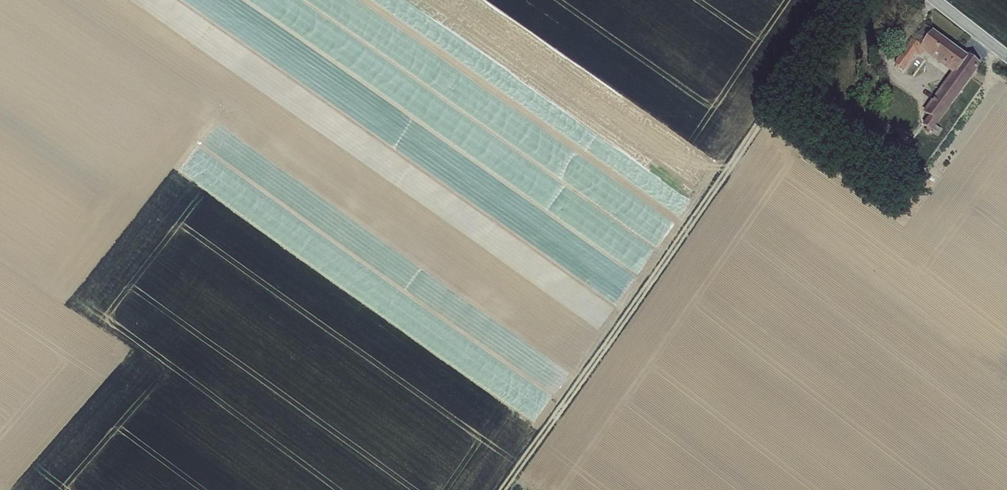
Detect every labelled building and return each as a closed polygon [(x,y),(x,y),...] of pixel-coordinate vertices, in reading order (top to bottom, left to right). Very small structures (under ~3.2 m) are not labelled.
[(908,40),(917,46),(930,28),(921,21),(908,40)] [(923,125),(931,130),(979,63),(930,28),(917,46),(951,72),(923,112),(930,117),(923,125)] [(901,68),(917,46),(908,40),(892,62),(901,68)]
